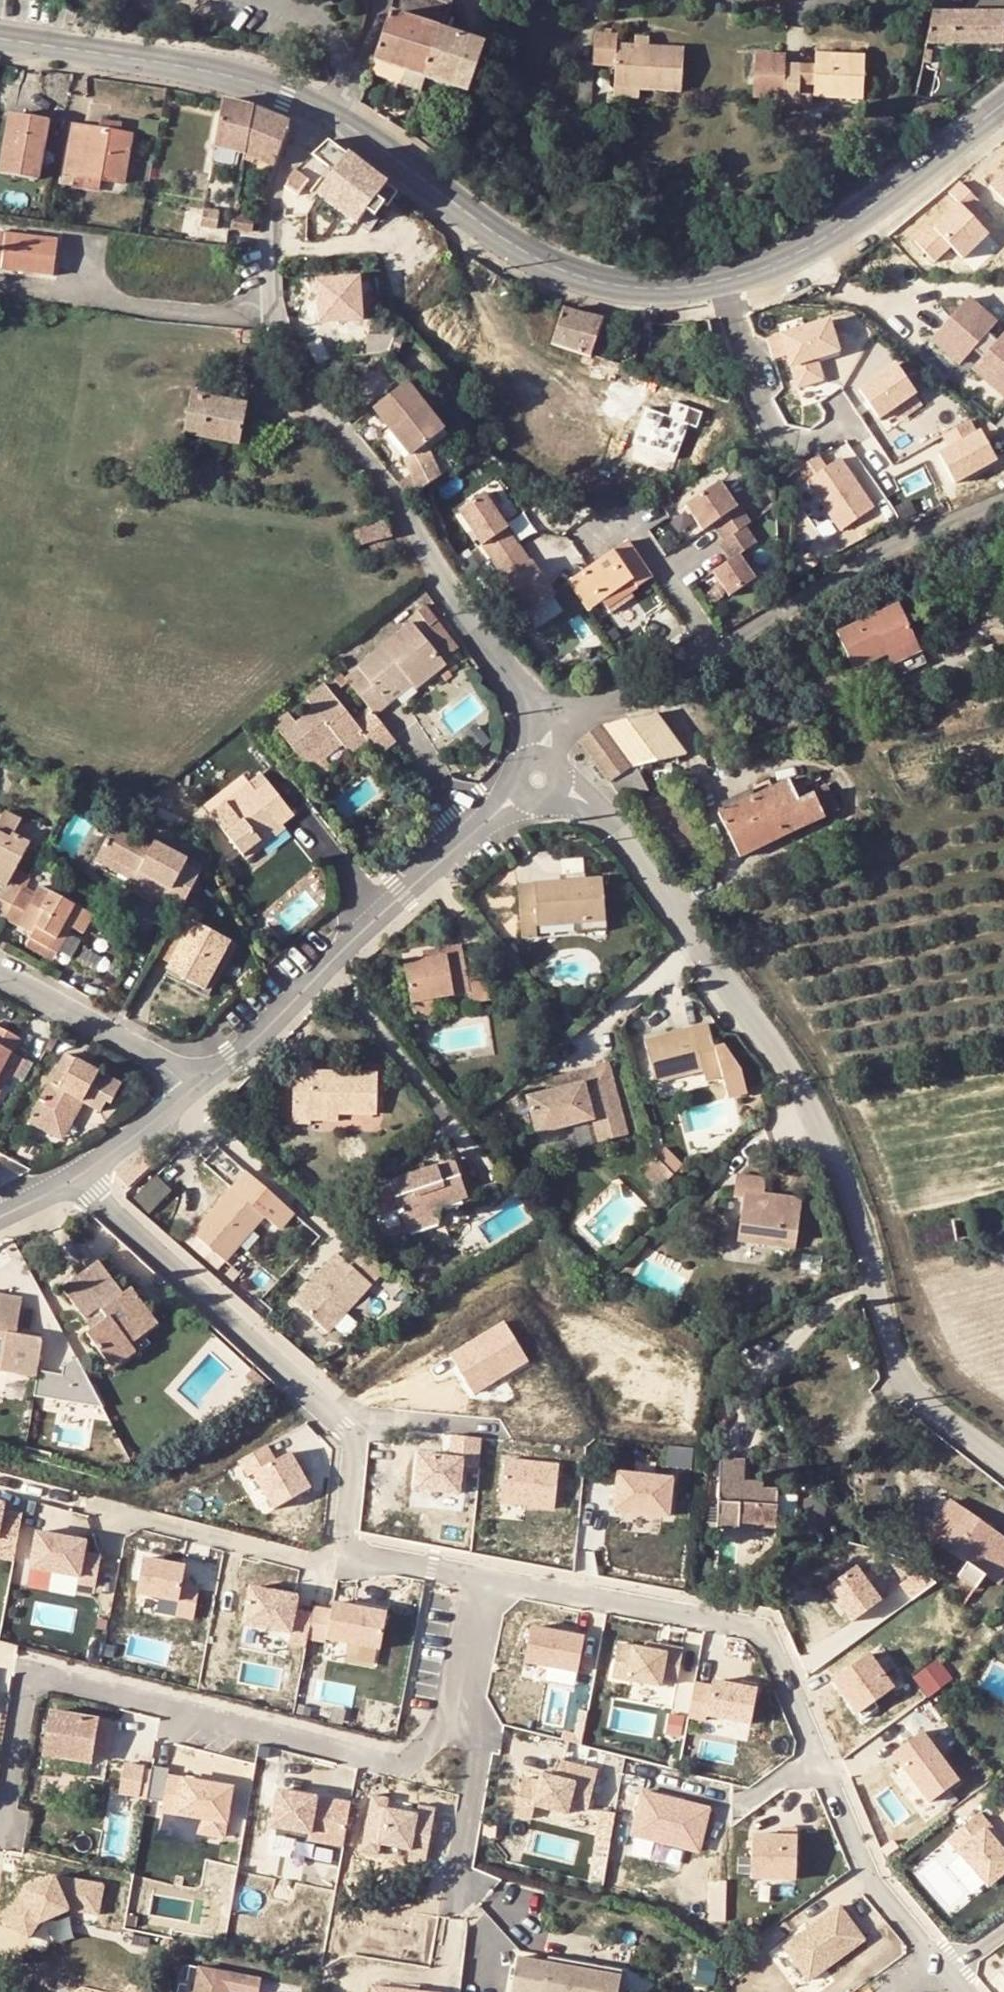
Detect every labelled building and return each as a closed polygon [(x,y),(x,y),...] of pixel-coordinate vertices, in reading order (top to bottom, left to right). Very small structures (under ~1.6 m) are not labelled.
[(400,0),(393,0),(390,14),(399,17),(400,0)] [(442,31),(450,5),(436,0),(435,0),(426,26),(442,31)] [(949,44),(1003,44),(1003,13),(947,14),(949,44)] [(374,61),(426,79),(442,31),(426,26),(399,17),(390,14),(374,61)] [(925,43),(949,44),(947,14),(930,14),(925,43)] [(426,79),(469,94),(485,46),(442,31),(426,79)] [(683,48),(647,45),(634,45),(616,44),(616,35),(594,34),(593,56),(578,54),(576,94),(591,95),(593,65),(614,67),(613,88),(639,89),(680,92),(683,48)] [(635,35),(634,45),(647,45),(648,35),(635,35)] [(751,98),(755,98),(762,54),(752,54),(751,98)] [(783,64),(783,55),(762,54),(755,98),(782,99),(782,104),(797,104),(798,64),(783,64)] [(848,99),(861,99),(863,56),(815,54),(814,65),(812,97),(848,99)] [(814,65),(798,64),(797,104),(812,105),(812,97),(814,65)] [(932,72),(919,70),(915,92),(923,94),(929,95),(932,72)] [(638,99),(639,89),(613,88),(613,97),(638,99)] [(923,94),(915,92),(913,104),(922,105),(923,94)] [(232,103),(221,101),(213,147),(244,155),(253,109),(242,106),(232,103)] [(244,155),(274,167),(289,124),(255,110),(253,109),(244,155)] [(37,182),(39,169),(42,153),(47,122),(22,118),(20,123),(9,121),(0,173),(0,176),(37,182)] [(101,122),(100,132),(118,135),(120,126),(101,122)] [(132,137),(118,135),(100,132),(72,127),(64,175),(74,176),(101,181),(123,185),(132,137)] [(367,222),(394,192),(326,142),(284,188),(294,197),(301,189),(312,198),(316,193),(354,225),(361,217),(367,222)] [(42,153),(39,169),(46,170),(48,153),(42,153)] [(989,184),(1003,200),(1003,170),(989,184)] [(74,176),(72,188),(72,189),(99,194),(101,181),(74,176)] [(958,181),(908,232),(937,260),(951,245),(965,258),(990,232),(970,213),(980,202),(958,181)] [(203,209),(200,227),(217,229),(220,213),(203,209)] [(233,216),(229,231),(248,234),(251,218),(233,216)] [(50,279),(55,244),(0,236),(0,272),(50,279)] [(319,326),(366,322),(364,280),(316,283),(317,297),(318,318),(319,326)] [(968,295),(928,338),(958,365),(997,320),(968,295)] [(309,319),(318,318),(317,297),(309,298),(309,319)] [(562,311),(552,346),(591,358),(602,321),(562,311)] [(802,318),(778,325),(798,388),(824,380),(818,359),(843,352),(832,316),(804,324),(802,318)] [(370,356),(385,355),(394,334),(370,334),(370,356)] [(1003,402),(1003,335),(970,374),(1003,402)] [(881,419),(919,393),(896,360),(859,386),(881,419)] [(409,477),(397,485),(409,500),(439,478),(428,459),(423,449),(441,436),(401,383),(370,410),(407,460),(401,465),(409,477)] [(179,434),(238,443),(245,407),(187,396),(179,434)] [(940,452),(956,483),(999,460),(982,429),(977,431),(971,420),(942,436),(948,448),(940,452)] [(439,478),(446,472),(436,453),(428,459),(439,478)] [(810,480),(822,496),(849,477),(837,461),(810,480)] [(821,514),(808,523),(826,550),(842,540),(837,532),(873,509),(849,477),(822,496),(813,502),(821,514)] [(717,479),(684,503),(702,529),(736,504),(717,479)] [(485,489),(456,508),(482,544),(496,566),(502,562),(510,572),(504,576),(525,616),(559,594),(535,555),(527,560),(520,549),(522,547),(508,528),(513,525),(485,489)] [(345,533),(350,549),(389,537),(384,521),(345,533)] [(632,588),(637,596),(654,585),(629,546),(569,586),(588,616),(597,610),(632,588)] [(738,552),(710,570),(729,596),(757,579),(738,552)] [(597,610),(602,618),(637,596),(632,588),(597,610)] [(836,632),(854,671),(887,655),(892,665),(921,651),(898,603),(836,632)] [(459,647),(426,605),(418,611),(451,654),(459,647)] [(356,675),(346,682),(373,721),(385,713),(378,703),(404,686),(411,696),(412,698),(443,676),(412,632),(353,670),(356,675)] [(378,703),(385,713),(411,696),(404,686),(378,703)] [(306,776),(308,775),(322,766),(316,759),(341,744),(345,752),(351,762),(370,751),(377,763),(396,752),(373,721),(356,731),(328,692),(309,703),(316,715),(293,727),(290,720),(275,729),(306,776)] [(652,715),(599,729),(580,742),(608,785),(632,769),(681,757),(652,715)] [(471,735),(457,745),(471,764),(485,754),(471,735)] [(322,766),(345,752),(341,744),(316,759),(322,766)] [(328,777),(322,766),(308,775),(315,786),(328,777)] [(632,769),(608,785),(621,805),(645,790),(632,769)] [(249,785),(243,776),(202,803),(208,813),(224,803),(226,806),(239,798),(236,793),(249,785)] [(738,858),(836,811),(824,788),(810,795),(803,782),(791,787),(788,783),(776,789),(773,781),(720,807),(723,813),(715,817),(738,858)] [(257,849),(252,843),(278,826),(290,818),(268,787),(256,795),(249,785),(236,793),(239,798),(226,806),(224,803),(208,813),(239,860),(257,849)] [(6,925),(25,887),(12,879),(32,846),(16,836),(25,821),(6,810),(0,821),(0,860),(1,861),(0,863),(0,880),(9,885),(0,900),(0,922),(6,925)] [(172,920),(183,902),(200,872),(183,862),(187,856),(156,838),(152,845),(114,824),(98,854),(168,893),(161,904),(157,912),(172,920)] [(283,833),(278,826),(252,843),(257,849),(283,833)] [(134,883),(131,888),(161,904),(168,893),(98,854),(94,861),(134,883)] [(603,923),(599,882),(584,883),(571,884),(516,888),(519,939),(535,938),(535,937),(534,927),(572,925),(603,923)] [(38,893),(25,887),(6,925),(31,940),(29,944),(43,953),(58,928),(65,932),(83,943),(97,918),(42,885),(38,893)] [(194,908),(183,902),(172,920),(158,944),(170,952),(165,960),(163,963),(209,987),(232,942),(188,919),(194,908)] [(572,934),(603,932),(603,923),(572,925),(572,934)] [(534,927),(535,937),(572,934),(572,925),(534,927)] [(29,944),(24,952),(45,965),(65,932),(58,928),(43,953),(29,944)] [(158,944),(153,953),(165,960),(170,952),(158,944)] [(443,948),(445,954),(421,958),(401,960),(408,1001),(451,994),(466,992),(468,1001),(488,998),(479,957),(460,959),(458,945),(443,948)] [(421,951),(421,958),(445,954),(443,948),(421,951)] [(337,987),(330,998),(341,999),(342,992),(337,987)] [(451,994),(408,1001),(411,1018),(453,1011),(451,994)] [(645,1040),(656,1083),(674,1078),(697,1072),(704,1071),(706,1082),(723,1077),(708,1023),(645,1040)] [(5,1083),(15,1065),(7,1061),(16,1045),(0,1037),(0,1092),(5,1083)] [(287,1122),(304,1122),(304,1114),(333,1114),(368,1115),(367,1071),(304,1072),(303,1061),(288,1061),(287,1122)] [(54,1137),(69,1109),(78,1114),(92,1121),(98,1109),(103,1112),(114,1092),(59,1062),(27,1122),(54,1137)] [(26,1072),(15,1065),(5,1083),(16,1089),(26,1072)] [(577,1087),(552,1092),(521,1099),(529,1137),(586,1124),(591,1145),(620,1139),(604,1067),(574,1074),(577,1087)] [(697,1072),(674,1078),(676,1088),(700,1082),(697,1072)] [(577,1087),(574,1074),(549,1080),(552,1092),(577,1087)] [(69,1109),(54,1137),(63,1142),(78,1114),(69,1109)] [(304,1114),(304,1122),(333,1123),(333,1114),(304,1114)] [(27,1122),(21,1132),(57,1151),(63,1142),(54,1137),(27,1122)] [(666,1147),(655,1157),(673,1175),(682,1166),(683,1165),(666,1147)] [(650,1158),(635,1171),(651,1189),(665,1176),(650,1158)] [(682,1166),(673,1175),(681,1183),(690,1174),(682,1166)] [(435,1210),(467,1200),(459,1178),(442,1183),(438,1169),(391,1183),(394,1189),(374,1196),(382,1219),(401,1213),(409,1236),(440,1226),(435,1210)] [(266,1222),(280,1206),(254,1181),(247,1175),(232,1191),(193,1236),(226,1266),(266,1222)] [(150,1208),(171,1188),(160,1176),(139,1196),(150,1208)] [(738,1244),(794,1253),(802,1200),(767,1196),(769,1181),(736,1176),(733,1201),(743,1202),(738,1244)] [(293,1217),(280,1206),(266,1222),(279,1233),(293,1217)] [(993,1241),(1003,1239),(1003,1216),(953,1224),(955,1244),(974,1242),(977,1238),(982,1237),(986,1236),(990,1238),(993,1241)] [(328,1331),(385,1274),(349,1238),(292,1296),(328,1331)] [(135,1350),(128,1339),(155,1321),(135,1292),(126,1299),(101,1262),(63,1287),(93,1331),(89,1334),(111,1366),(135,1350)] [(37,1377),(44,1339),(16,1333),(22,1298),(0,1294),(0,1370),(37,1377)] [(521,1351),(499,1314),(445,1345),(468,1386),(521,1351)] [(481,1441),(451,1438),(449,1460),(419,1457),(415,1492),(459,1496),(461,1468),(479,1470),(481,1441)] [(274,1463),(265,1448),(239,1463),(248,1478),(253,1475),(274,1512),(309,1491),(289,1455),(274,1463)] [(500,1505),(554,1511),(558,1468),(505,1462),(500,1505)] [(744,1525),(781,1525),(781,1519),(781,1494),(781,1490),(766,1490),(766,1483),(749,1483),(749,1464),(723,1464),(722,1534),(744,1534),(744,1525)] [(671,1481),(618,1475),(614,1513),(667,1518),(671,1481)] [(800,1519),(800,1494),(781,1494),(781,1519),(800,1519)] [(0,1505),(0,1560),(14,1563),(23,1517),(3,1513),(5,1506),(0,1505)] [(984,1575),(1003,1547),(1003,1541),(951,1505),(928,1538),(933,1541),(926,1550),(936,1559),(945,1549),(967,1563),(956,1579),(974,1591),(984,1575)] [(83,1542),(34,1533),(27,1569),(77,1578),(75,1584),(93,1588),(98,1557),(81,1553),(83,1542)] [(1003,1581),(1003,1547),(984,1575),(1000,1586),(1003,1581)] [(187,1564),(144,1557),(138,1591),(180,1599),(187,1564)] [(887,1595),(861,1562),(833,1583),(859,1616),(887,1595)] [(297,1598),(250,1589),(243,1626),(290,1635),(288,1645),(306,1649),(308,1641),(312,1616),(294,1613),(297,1598)] [(333,1605),(326,1641),(380,1651),(387,1615),(333,1605)] [(523,1663),(576,1673),(583,1639),(530,1629),(523,1663)] [(12,1675),(18,1640),(0,1637),(0,1673),(12,1675)] [(643,1651),(617,1646),(611,1680),(658,1688),(659,1681),(676,1685),(682,1652),(645,1645),(643,1651)] [(899,1682),(874,1649),(841,1673),(871,1713),(885,1702),(881,1697),(899,1682)] [(927,1696),(955,1678),(942,1656),(914,1674),(927,1696)] [(693,1685),(687,1719),(704,1723),(705,1717),(749,1726),(755,1692),(712,1684),(710,1688),(693,1685)] [(44,1714),(36,1756),(87,1765),(90,1750),(109,1754),(114,1729),(44,1714)] [(958,1782),(921,1733),(893,1754),(930,1803),(958,1782)] [(139,1796),(145,1767),(124,1764),(120,1793),(139,1796)] [(200,1833),(223,1836),(232,1788),(168,1776),(169,1769),(152,1766),(146,1799),(163,1802),(162,1811),(202,1818),(200,1833)] [(522,1782),(512,1818),(529,1823),(532,1810),(564,1818),(567,1809),(585,1814),(595,1775),(560,1766),(555,1782),(540,1778),(538,1786),(532,1784),(522,1782)] [(350,1803),(278,1790),(271,1827),(309,1833),(308,1841),(342,1846),(350,1803)] [(389,1798),(373,1795),(361,1851),(379,1854),(381,1845),(411,1850),(409,1861),(426,1864),(435,1808),(419,1805),(418,1813),(387,1808),(389,1798)] [(638,1795),(631,1838),(698,1850),(705,1807),(638,1795)] [(979,1812),(948,1840),(988,1886),(1003,1872),(1003,1851),(998,1844),(984,1828),(989,1824),(979,1812)] [(614,1819),(599,1816),(596,1835),(610,1838),(614,1819)] [(998,1844),(1002,1839),(989,1824),(984,1828),(998,1844)] [(539,1827),(532,1849),(575,1861),(581,1840),(539,1827)] [(751,1837),(749,1880),(794,1881),(796,1831),(780,1831),(780,1838),(751,1837)] [(610,1838),(596,1835),(594,1846),(608,1848),(610,1838)] [(153,1870),(206,1869),(206,1853),(226,1853),(226,1838),(152,1839),(153,1870)] [(948,1863),(975,1892),(985,1884),(958,1854),(948,1863)] [(24,1889),(3,1921),(28,1938),(39,1922),(69,1909),(98,1915),(104,1884),(55,1876),(24,1889)] [(840,1907),(785,1947),(809,1980),(864,1940),(840,1907)] [(625,1976),(521,1957),(517,1974),(538,1978),(535,1991),(623,1991),(625,1976)] [(195,1965),(190,1991),(223,1991),(223,1988),(243,1991),(254,1991),(256,1977),(195,1965)]
